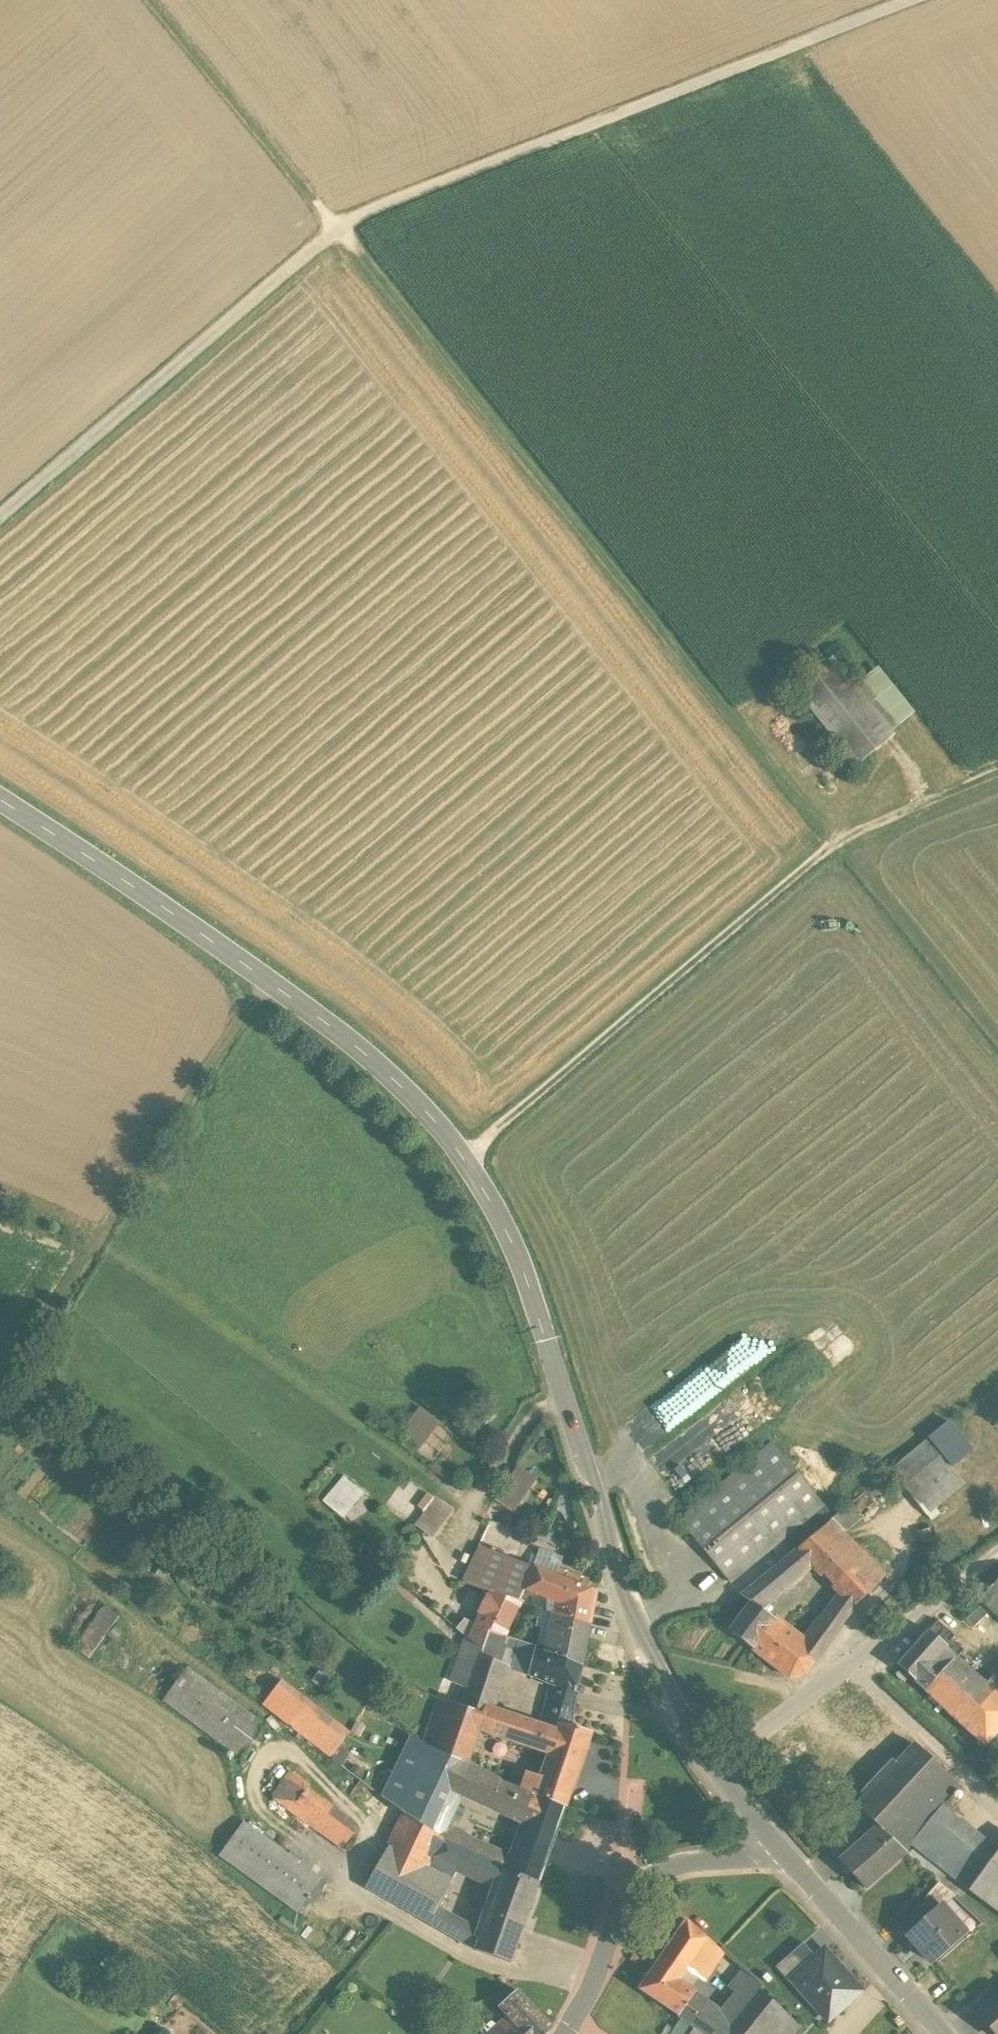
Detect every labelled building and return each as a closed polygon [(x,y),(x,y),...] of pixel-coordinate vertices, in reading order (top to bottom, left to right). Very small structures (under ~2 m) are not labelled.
[(894,736),(831,658),(793,689),(855,767),(894,736)] [(915,713),(878,667),(855,686),(892,732),(915,713)] [(419,1409),(400,1434),(413,1444),(433,1419),(419,1409)] [(478,1429),(470,1438),(479,1446),(487,1438),(478,1429)] [(928,1439),(890,1471),(926,1516),(926,1515),(934,1509),(964,1484),(928,1439)] [(772,1442),(678,1521),(729,1582),(823,1504),(772,1442)] [(495,1500),(505,1508),(528,1474),(518,1467),(495,1500)] [(361,1491),(346,1478),(325,1503),(340,1516),(361,1491)] [(434,1499),(427,1494),(417,1507),(424,1512),(434,1499)] [(450,1510),(435,1499),(416,1524),(431,1536),(450,1510)] [(850,1504),(831,1520),(844,1534),(862,1518),(850,1504)] [(938,1514),(934,1509),(926,1515),(930,1520),(938,1514)] [(844,1534),(831,1520),(797,1548),(798,1549),(812,1562),(838,1589),(840,1591),(855,1606),(885,1576),(844,1534)] [(480,1545),(462,1581),(475,1587),(475,1586),(493,1551),(480,1545)] [(798,1549),(742,1596),(751,1602),(760,1607),(812,1562),(798,1549)] [(557,1576),(493,1551),(475,1586),(495,1592),(519,1601),(525,1589),(563,1603),(560,1615),(589,1625),(596,1592),(586,1588),(557,1576)] [(588,1580),(559,1569),(557,1576),(586,1588),(588,1580)] [(981,1600),(997,1615),(997,1581),(981,1600)] [(855,1606),(840,1591),(830,1606),(845,1619),(855,1606)] [(495,1592),(484,1613),(477,1625),(488,1630),(501,1635),(519,1601),(495,1592)] [(792,1632),(760,1607),(751,1602),(730,1631),(771,1662),(792,1632)] [(119,1617),(104,1605),(73,1647),(89,1659),(119,1617)] [(804,1642),(792,1632),(771,1662),(790,1677),(806,1674),(845,1619),(830,1606),(804,1642)] [(560,1615),(556,1613),(547,1654),(581,1666),(589,1625),(560,1615)] [(477,1625),(467,1621),(458,1632),(464,1636),(481,1651),(488,1630),(477,1625)] [(934,1624),(916,1644),(933,1660),(944,1648),(951,1640),(934,1624)] [(481,1651),(464,1636),(461,1650),(479,1657),(481,1651)] [(933,1660),(916,1644),(897,1665),(926,1691),(943,1671),(932,1661),(933,1660)] [(581,1666),(547,1654),(535,1648),(528,1673),(558,1685),(575,1692),(581,1666)] [(932,1661),(943,1671),(926,1691),(962,1723),(993,1688),(988,1683),(944,1648),(933,1660),(932,1661)] [(479,1657),(462,1707),(481,1713),(482,1706),(490,1708),(503,1666),(479,1657)] [(265,1725),(186,1667),(163,1700),(241,1758),(265,1725)] [(997,1734),(997,1679),(993,1675),(988,1683),(993,1688),(962,1723),(987,1746),(997,1734)] [(347,1734),(281,1681),(276,1687),(318,1719),(304,1737),(331,1758),(347,1734)] [(575,1692),(558,1685),(552,1717),(516,1708),(513,1716),(528,1721),(550,1728),(552,1722),(568,1726),(575,1692)] [(318,1719),(276,1687),(262,1704),(304,1737),(318,1719)] [(466,1760),(473,1729),(520,1745),(549,1754),(541,1777),(526,1772),(520,1788),(536,1794),(564,1807),(571,1787),(590,1732),(574,1727),(568,1726),(552,1722),(550,1728),(528,1721),(513,1716),(490,1708),(482,1706),(481,1713),(462,1707),(455,1704),(440,1699),(423,1744),(432,1750),(435,1752),(466,1760)] [(466,1760),(435,1752),(432,1750),(423,1744),(411,1735),(381,1796),(437,1837),(458,1790),(489,1804),(499,1780),(473,1765),(466,1760)] [(895,1765),(894,1767),(867,1795),(856,1806),(878,1826),(889,1836),(947,1774),(915,1744),(913,1746),(895,1765)] [(309,1785),(293,1773),(274,1799),(303,1820),(319,1799),(306,1790),(309,1785)] [(947,1774),(889,1836),(905,1851),(931,1822),(946,1804),(944,1802),(960,1785),(947,1774)] [(520,1788),(499,1780),(489,1804),(527,1822),(536,1794),(520,1788)] [(564,1807),(536,1794),(527,1822),(555,1835),(565,1808),(564,1807)] [(357,1828),(319,1799),(303,1820),(342,1849),(357,1828)] [(946,1804),(931,1822),(934,1824),(914,1845),(932,1860),(962,1822),(946,1804)] [(441,1840),(404,1820),(374,1873),(365,1886),(428,1922),(435,1910),(458,1868),(433,1857),(441,1840)] [(555,1835),(527,1822),(512,1861),(508,1872),(538,1882),(539,1883),(555,1835)] [(962,1822),(932,1860),(968,1891),(997,1851),(962,1822)] [(327,1884),(243,1823),(220,1855),(305,1916),(327,1884)] [(840,1860),(839,1861),(864,1888),(905,1851),(889,1836),(878,1826),(860,1843),(840,1860)] [(512,1861),(469,1843),(470,1840),(451,1831),(445,1841),(504,1869),(504,1871),(508,1872),(512,1861)] [(848,1831),(829,1848),(840,1860),(860,1843),(848,1831)] [(445,1841),(442,1839),(441,1840),(433,1857),(458,1868),(488,1882),(490,1876),(500,1881),(504,1871),(504,1869),(445,1841)] [(997,1851),(968,1891),(997,1913),(997,1850),(997,1851)] [(508,1872),(504,1871),(500,1881),(481,1931),(517,1943),(538,1882),(508,1872)] [(938,1882),(910,1914),(919,1924),(940,1906),(941,1907),(954,1895),(938,1882)] [(941,1907),(940,1906),(919,1924),(907,1935),(921,1951),(925,1948),(935,1959),(964,1933),(941,1907)] [(648,1914),(640,1909),(635,1918),(642,1923),(647,1924),(651,1919),(648,1914)] [(480,1934),(435,1910),(428,1922),(475,1949),(480,1934)] [(685,1923),(670,1946),(680,1953),(694,1931),(685,1923)] [(517,1943),(481,1931),(480,1934),(475,1949),(474,1950),(510,1963),(517,1943)] [(680,1953),(664,1976),(681,1987),(693,1970),(704,1978),(722,1954),(694,1931),(680,1953)] [(794,1978),(816,1958),(803,1944),(777,1967),(790,1981),(794,1978)] [(639,1991),(649,1997),(664,1976),(680,1953),(670,1946),(639,1991)] [(816,1958),(794,1978),(817,2004),(822,2000),(836,2016),(863,1992),(847,1974),(844,1977),(836,1969),(839,1966),(825,1950),(816,1958)] [(741,1972),(731,1985),(739,1993),(722,2014),(734,2021),(723,2033),(767,2033),(784,2013),(741,1972)] [(681,1987),(664,1976),(649,1997),(689,2025),(704,2002),(681,1987)] [(968,2005),(977,2015),(978,2015),(997,1997),(997,1996),(989,1987),(968,2005)] [(515,1990),(500,2005),(509,2015),(526,2033),(546,2033),(551,2029),(515,1990)] [(978,2015),(994,2033),(997,2033),(997,1997),(978,2015)] [(704,2002),(689,2025),(693,2027),(703,2033),(723,2033),(734,2021),(722,2014),(704,2002)] [(767,2033),(796,2033),(802,2027),(784,2013),(767,2033)] [(509,2015),(489,2033),(490,2033),(526,2033),(509,2015)] [(693,2027),(683,2021),(675,2033),(689,2033),(693,2027)]
